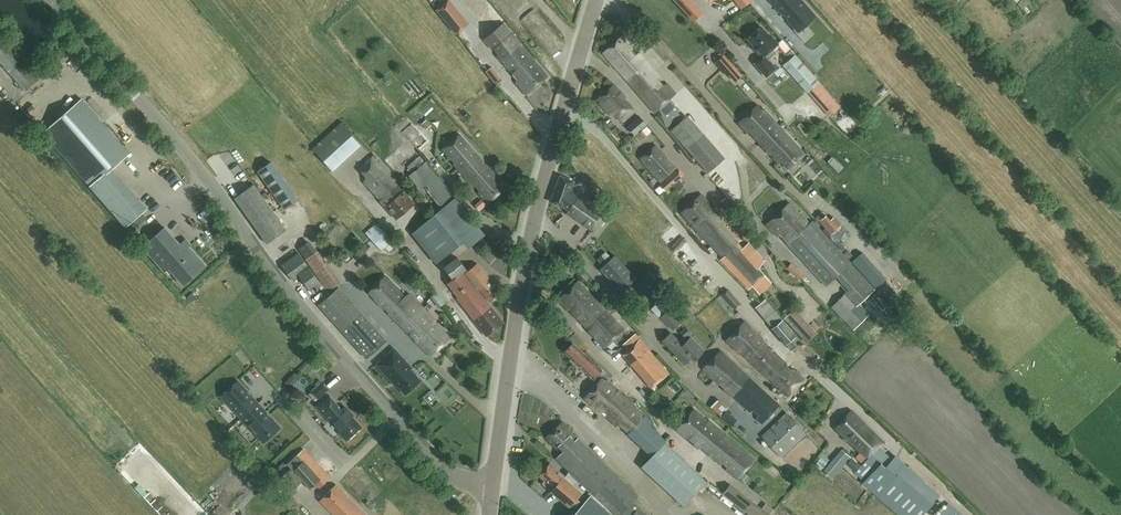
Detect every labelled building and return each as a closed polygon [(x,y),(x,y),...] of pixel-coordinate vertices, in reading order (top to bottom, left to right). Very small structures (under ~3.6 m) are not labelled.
[(436,9),(457,34),(469,23),(449,0),(447,0),(436,9)] [(685,11),(694,21),(703,12),(694,3),(692,0),(675,0),(685,11)] [(798,0),(775,0),(772,2),(778,9),(777,10),(793,28),(810,14),(798,0)] [(1018,9),(1028,1),(1027,0),(1011,0),(1018,9)] [(534,7),(519,15),(533,44),(549,36),(534,7)] [(547,76),(504,23),(493,31),(493,32),(482,41),(487,47),(488,46),(491,50),(493,49),(498,54),(497,56),(517,80),(515,82),(525,94),(547,76)] [(769,36),(762,28),(748,39),(758,50),(757,51),(762,57),(754,64),(766,77),(776,67),(769,60),(777,53),(772,48),(778,43),(771,35),(769,36)] [(637,53),(633,48),(634,46),(624,34),(603,53),(665,124),(668,127),(682,115),(679,112),(681,111),(670,99),(676,94),(667,83),(663,85),(658,79),(659,76),(639,53),(637,53)] [(39,80),(0,36),(0,62),(26,91),(39,80)] [(790,49),(784,55),(793,65),(787,70),(807,93),(808,92),(820,82),(790,49)] [(560,59),(562,52),(554,50),(552,56),(560,59)] [(713,57),(716,61),(723,55),(720,52),(713,57)] [(731,62),(724,54),(723,55),(716,61),(714,62),(722,70),(731,62)] [(772,73),(776,80),(785,76),(781,68),(772,73)] [(17,101),(0,78),(0,95),(9,107),(17,101)] [(621,92),(614,85),(596,100),(610,115),(611,114),(612,115),(613,113),(620,120),(633,108),(624,98),(626,96),(622,92),(621,92)] [(681,110),(686,106),(680,97),(675,100),(681,110)] [(131,233),(131,232),(144,221),(139,215),(146,208),(111,169),(129,153),(82,99),(43,133),(125,227),(131,233)] [(826,106),(823,109),(829,116),(839,106),(833,99),(826,106)] [(761,110),(757,105),(738,123),(747,132),(750,132),(763,146),(762,146),(778,163),(783,163),(789,169),(805,154),(781,129),(762,109),(761,110)] [(708,174),(725,158),(687,115),(670,131),(708,174)] [(648,126),(639,116),(627,127),(635,136),(638,133),(643,129),(648,126)] [(421,124),(424,128),(430,124),(426,120),(421,124)] [(363,143),(342,121),(312,148),(333,171),(363,143)] [(418,150),(429,140),(414,123),(403,132),(418,150)] [(648,135),(643,129),(638,133),(643,139),(648,135)] [(666,144),(674,142),(671,133),(664,136),(666,144)] [(506,187),(460,135),(442,150),(473,186),(476,185),(480,190),(479,192),(488,203),(506,187)] [(661,181),(676,168),(656,145),(641,159),(661,181)] [(229,168),(234,165),(227,153),(222,156),(229,168)] [(814,158),(821,166),(826,162),(819,154),(814,158)] [(396,219),(414,203),(404,191),(394,180),(395,179),(374,155),(359,168),(367,177),(364,182),(396,219)] [(285,209),(298,199),(271,162),(258,171),(285,209)] [(437,177),(426,162),(410,176),(422,191),(426,188),(443,211),(437,216),(435,213),(412,233),(436,262),(464,240),(470,247),(485,235),(438,176),(437,177)] [(759,174),(762,171),(752,162),(749,165),(759,174)] [(665,191),(685,174),(680,168),(667,179),(660,185),(665,191)] [(595,232),(605,216),(572,187),(573,182),(560,176),(550,202),(564,207),(567,209),(566,213),(595,232)] [(266,243),(286,229),(254,184),(234,198),(266,243)] [(719,217),(714,212),(715,210),(702,195),(681,213),(701,236),(723,258),(720,260),(748,289),(750,288),(751,286),(760,295),(773,283),(764,274),(757,269),(763,260),(748,243),(743,248),(738,243),(740,240),(722,222),(723,218),(721,216),(719,217)] [(810,224),(790,203),(767,225),(777,236),(779,235),(826,285),(851,262),(812,221),(810,224)] [(739,211),(734,206),(729,210),(733,215),(739,211)] [(746,222),(739,214),(734,218),(742,226),(746,222)] [(831,234),(830,236),(833,239),(834,239),(837,242),(847,233),(840,226),(842,225),(834,216),(830,219),(828,217),(821,224),(831,234)] [(387,253),(397,245),(376,223),(365,233),(382,250),(384,248),(387,253)] [(184,249),(165,227),(143,247),(164,271),(168,267),(183,284),(205,265),(188,246),(184,249)] [(666,247),(681,261),(692,250),(677,236),(666,247)] [(322,286),(304,261),(298,253),(282,265),(294,281),(301,276),(313,293),(322,286)] [(621,292),(629,285),(636,278),(615,255),(600,269),(621,292)] [(489,305),(463,272),(466,269),(457,257),(444,267),(453,279),(448,283),(458,297),(456,298),(486,336),(504,324),(489,305)] [(804,284),(807,279),(806,278),(807,277),(791,262),(786,268),(804,284)] [(490,302),(500,294),(488,280),(489,279),(477,263),(466,272),(490,302)] [(693,278),(700,273),(694,267),(688,272),(693,278)] [(875,269),(869,273),(878,287),(884,283),(875,269)] [(395,320),(415,299),(409,293),(403,297),(398,292),(400,290),(385,275),(369,291),(375,297),(373,299),(395,320)] [(600,316),(606,310),(578,281),(558,300),(570,312),(571,311),(587,328),(600,316)] [(386,340),(339,287),(319,305),(365,358),(386,340)] [(728,288),(722,294),(735,310),(741,304),(728,288)] [(668,309),(667,308),(673,303),(661,291),(654,298),(658,301),(651,309),(659,316),(660,317),(673,330),(682,322),(669,309),(668,309)] [(439,308),(446,302),(443,298),(437,292),(431,298),(439,308)] [(854,329),(869,314),(859,304),(856,306),(845,294),(832,307),(854,329)] [(415,299),(395,320),(410,335),(411,334),(416,340),(415,341),(431,356),(449,337),(435,323),(436,320),(415,299)] [(790,350),(801,341),(796,336),(783,320),(765,299),(755,307),(772,328),(772,329),(785,345),(786,344),(790,350)] [(600,316),(587,328),(604,346),(623,328),(606,310),(600,316)] [(467,337),(473,334),(463,320),(458,324),(467,337)] [(567,338),(573,332),(562,322),(556,327),(567,338)] [(787,363),(761,339),(762,338),(746,322),(727,340),(738,351),(739,350),(752,365),(773,382),(788,396),(804,379),(793,369),(792,370),(786,364),(787,363)] [(683,344),(671,333),(663,341),(686,364),(693,358),(695,360),(704,350),(691,336),(683,344)] [(651,389),(670,373),(640,338),(622,354),(651,389)] [(626,350),(633,345),(628,339),(622,345),(626,350)] [(603,371),(573,343),(565,352),(571,358),(570,360),(577,367),(578,365),(594,380),(603,371)] [(412,368),(394,349),(377,364),(391,380),(392,379),(397,385),(406,394),(421,380),(411,369),(412,368)] [(742,371),(721,352),(703,369),(718,384),(720,383),(724,388),(724,389),(729,394),(729,393),(749,412),(754,409),(759,414),(757,419),(762,423),(779,404),(751,378),(742,371)] [(308,381),(323,374),(317,361),(302,368),(308,381)] [(606,415),(605,417),(615,426),(617,424),(628,433),(645,415),(618,390),(617,391),(603,378),(584,398),(584,399),(595,409),(596,409),(602,414),(603,412),(606,415)] [(221,395),(242,418),(258,403),(238,381),(221,395)] [(318,399),(329,389),(322,381),(311,391),(309,394),(315,401),(318,398),(318,399)] [(341,411),(337,407),(338,405),(329,395),(317,406),(326,416),(327,415),(331,420),(341,431),(339,432),(347,441),(362,427),(350,414),(351,413),(345,407),(341,411)] [(716,400),(710,407),(719,415),(726,407),(719,400),(716,400)] [(280,428),(258,403),(242,418),(264,442),(280,428)] [(707,454),(725,433),(709,420),(709,421),(694,409),(677,430),(689,441),(692,440),(694,442),(695,445),(699,448),(700,448),(707,454)] [(729,409),(721,417),(724,420),(731,413),(732,412),(729,409)] [(872,456),(884,443),(851,411),(839,424),(835,428),(840,433),(860,452),(855,457),(862,464),(855,473),(864,482),(863,483),(898,514),(923,514),(940,496),(895,456),(885,466),(881,463),(879,464),(872,456)] [(782,458),(792,448),(807,434),(786,412),(761,436),(782,458)] [(652,422),(645,415),(628,433),(627,434),(651,456),(664,442),(665,443),(666,441),(649,425),(652,422)] [(563,422),(546,438),(560,454),(556,458),(594,496),(616,514),(646,514),(632,502),(637,496),(563,422)] [(725,433),(707,454),(720,464),(722,462),(727,466),(726,469),(738,479),(754,459),(749,455),(750,454),(725,433)] [(665,443),(664,442),(651,456),(641,467),(684,506),(707,481),(665,443)] [(282,478),(293,489),(302,482),(309,489),(315,485),(319,489),(332,477),(303,448),(286,465),(291,469),(282,478)] [(836,474),(846,464),(855,471),(860,465),(841,449),(827,466),(823,471),(832,479),(836,474)] [(821,470),(828,460),(820,455),(814,465),(821,470)] [(774,475),(778,470),(765,460),(761,465),(774,475)] [(550,463),(539,475),(545,480),(543,483),(554,492),(553,492),(570,506),(572,504),(576,507),(587,494),(580,488),(582,485),(574,477),(571,480),(565,475),(564,475),(550,463)] [(336,484),(319,501),(333,514),(367,514),(336,484)] [(745,511),(752,501),(741,492),(730,484),(729,485),(722,493),(745,511)] [(851,488),(846,495),(854,502),(860,494),(851,488)] [(573,514),(612,514),(590,496),(573,514)] [(937,514),(959,514),(947,504),(937,514)]
